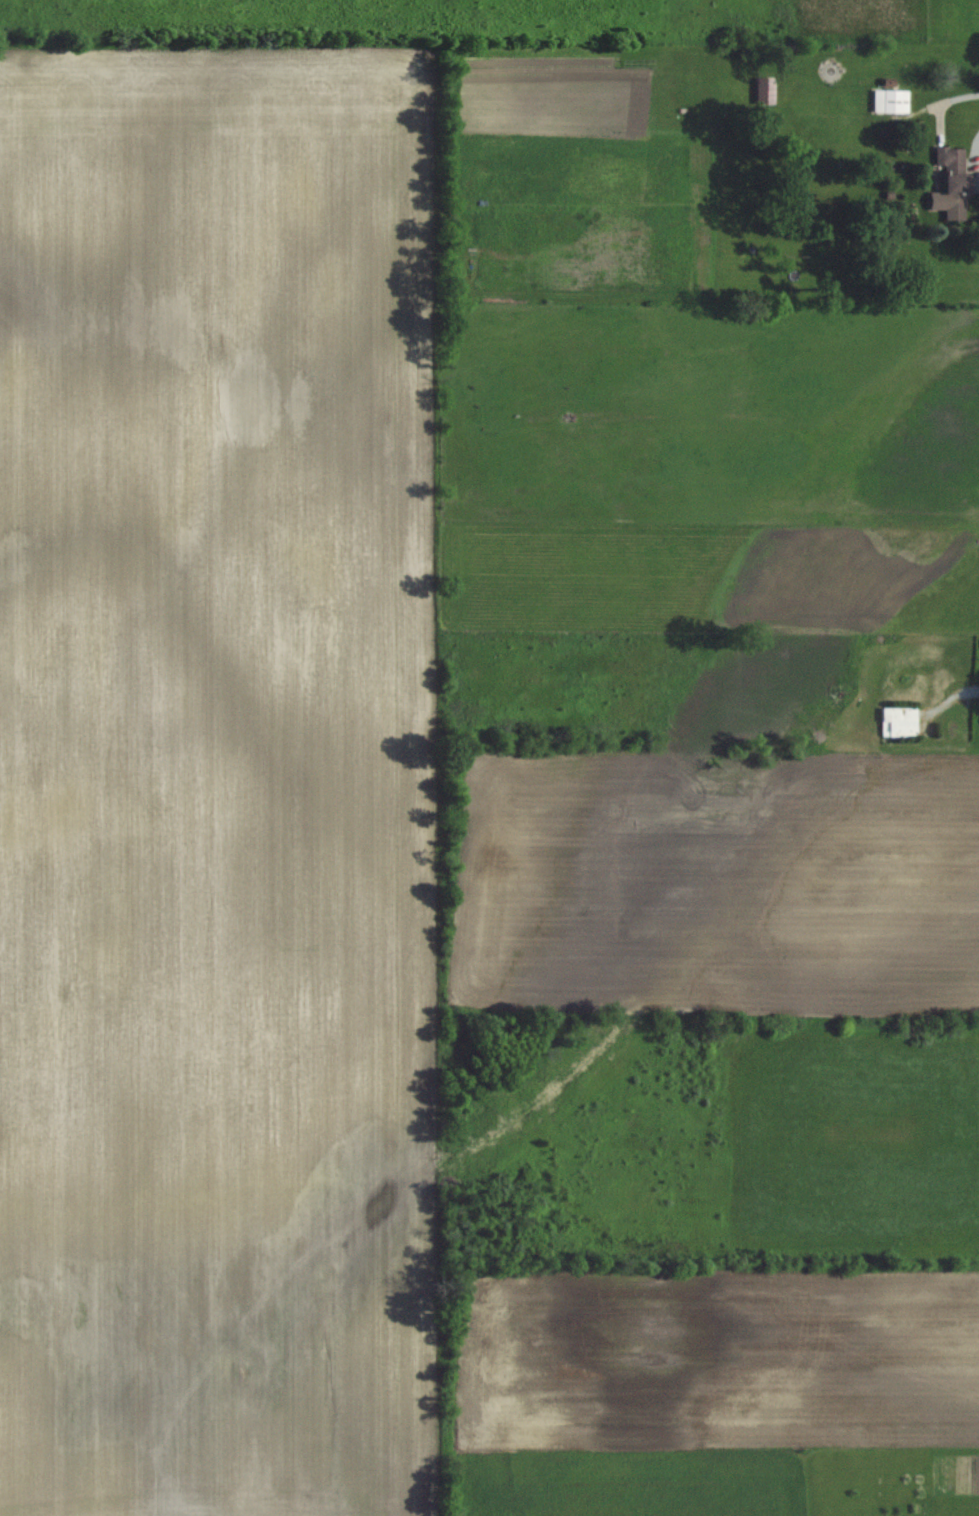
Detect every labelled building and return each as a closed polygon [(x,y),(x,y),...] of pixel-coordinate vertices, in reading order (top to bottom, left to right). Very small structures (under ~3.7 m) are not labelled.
[(775,77),(757,77),(757,104),(775,104),(775,77)] [(909,113),(909,90),(874,90),(874,113),(909,113)] [(968,148),(936,147),(936,166),(946,166),(944,220),(966,221),(968,148)] [(916,708),(883,708),(883,737),(916,737),(916,708)]
